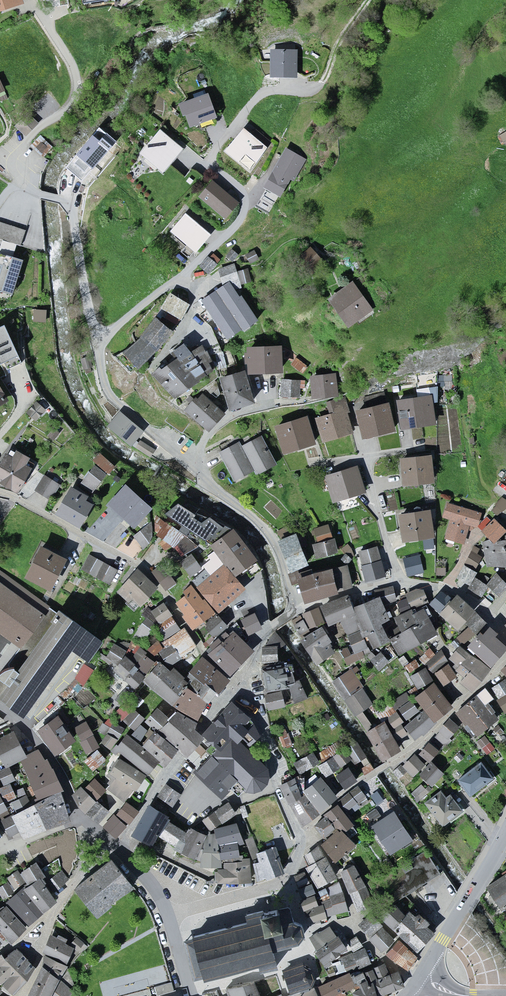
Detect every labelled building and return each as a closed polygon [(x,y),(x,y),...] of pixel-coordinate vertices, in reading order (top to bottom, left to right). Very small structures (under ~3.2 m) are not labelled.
[(20,8),(18,0),(0,0),(0,14),(20,8)] [(296,50),(271,50),(271,76),(296,76),(296,50)] [(182,102),(191,127),(220,117),(210,92),(182,102)] [(187,145),(159,125),(139,154),(167,173),(187,145)] [(272,149),(246,127),(226,151),(252,173),(272,149)] [(93,170),(110,152),(92,135),(75,153),(93,170)] [(265,188),(284,198),(307,157),(288,147),(265,188)] [(214,180),(200,195),(227,219),(240,204),(214,180)] [(213,236),(186,213),(170,231),(197,254),(213,236)] [(0,220),(0,237),(22,246),(28,230),(0,220)] [(303,256),(315,266),(324,256),(312,246),(303,256)] [(24,259),(3,253),(0,262),(0,292),(13,296),(24,259)] [(252,282),(248,267),(238,270),(236,264),(220,269),(217,276),(205,285),(206,294),(200,304),(208,314),(225,290),(252,282)] [(353,281),(328,298),(348,326),(372,309),(353,281)] [(139,337),(121,351),(136,369),(156,353),(190,303),(171,296),(139,337)] [(49,309),(32,308),(31,322),(48,323),(49,309)] [(0,325),(0,363),(3,369),(21,360),(4,323),(0,325)] [(215,369),(200,346),(190,352),(184,342),(173,349),(177,355),(155,370),(173,397),(215,369)] [(284,343),(247,345),(248,372),(285,371),(284,343)] [(248,372),(247,368),(218,376),(228,410),(256,401),(248,372)] [(337,393),(334,370),(310,373),(313,397),(337,393)] [(302,378),(282,377),(282,397),(302,397),(302,378)] [(227,414),(203,393),(187,411),(211,432),(227,414)] [(433,394),(397,400),(401,429),(437,423),(433,394)] [(331,413),(315,417),(322,443),(355,435),(345,398),(329,402),(331,413)] [(390,400),(357,409),(365,439),(398,431),(390,400)] [(38,401),(28,413),(37,421),(48,409),(38,401)] [(131,446),(144,431),(120,411),(107,426),(131,446)] [(310,415),(276,424),(284,453),(318,444),(310,415)] [(241,438),(218,449),(234,480),(253,471),(255,474),(278,463),(264,435),(245,445),(241,438)] [(10,444),(0,464),(0,481),(22,492),(39,459),(10,444)] [(434,452),(400,454),(402,485),(436,483),(434,452)] [(109,473),(95,463),(81,483),(95,492),(109,473)] [(359,465),(326,475),(334,500),(367,491),(359,465)] [(62,485),(46,474),(36,489),(52,500),(62,485)] [(83,526),(97,501),(72,487),(58,512),(83,526)] [(150,509),(126,487),(110,504),(134,526),(150,509)] [(502,495),(490,508),(498,516),(505,508),(505,499),(502,495)] [(484,511),(448,500),(443,515),(454,519),(448,538),(467,544),(471,528),(479,527),(484,511)] [(258,561),(234,529),(222,522),(178,503),(170,519),(208,542),(226,564),(236,575),(258,561)] [(431,508),(399,512),(403,541),(434,537),(431,508)] [(505,566),(505,537),(501,537),(505,532),(505,530),(496,517),(483,530),(494,539),(485,539),(483,566),(505,566)] [(151,519),(134,536),(145,547),(152,543),(176,549),(192,577),(202,568),(192,553),(201,546),(188,535),(151,519)] [(331,522),(316,526),(319,540),(315,542),(319,556),(339,551),(331,522)] [(298,530),(277,538),(293,582),(298,581),(297,577),(313,572),(298,530)] [(379,544),(359,551),(368,579),(388,573),(379,544)] [(50,588),(57,574),(65,558),(42,546),(27,577),(50,588)] [(426,571),(420,551),(403,556),(409,576),(426,571)] [(118,568),(90,554),(83,570),(110,583),(118,568)] [(505,592),(505,578),(497,572),(488,585),(478,577),(479,571),(465,560),(449,580),(491,612),(505,592)] [(355,585),(349,563),(339,566),(344,588),(355,585)] [(164,564),(154,572),(169,589),(178,581),(164,564)] [(218,614),(247,589),(236,575),(226,564),(211,577),(205,570),(195,579),(196,582),(176,598),(198,624),(204,619),(216,633),(227,624),(218,614)] [(313,572),(297,577),(298,581),(304,601),(341,592),(335,566),(313,572)] [(159,587),(138,567),(116,592),(139,609),(159,587)] [(21,649),(52,608),(0,571),(0,634),(21,649)] [(388,604),(397,601),(400,599),(395,586),(383,590),(388,604)] [(422,587),(406,593),(407,598),(400,599),(397,601),(400,611),(412,606),(428,601),(422,587)] [(442,589),(430,605),(462,629),(476,609),(458,594),(454,596),(442,589)] [(322,605),(328,622),(329,624),(344,619),(353,642),(344,647),(350,663),(368,658),(381,672),(390,662),(382,649),(377,654),(371,650),(364,637),(368,637),(373,649),(389,640),(380,623),(390,618),(380,596),(354,608),(349,596),(322,605)] [(166,602),(151,611),(159,623),(157,625),(148,617),(133,637),(142,646),(156,628),(165,639),(182,627),(166,602)] [(305,618),(295,623),(301,635),(328,622),(319,605),(303,613),(305,618)] [(404,633),(395,637),(401,649),(438,631),(426,606),(413,613),(412,606),(396,617),(404,633)] [(30,720),(76,655),(88,663),(103,643),(52,608),(21,649),(29,655),(18,672),(13,669),(7,670),(2,673),(0,676),(0,698),(30,720)] [(256,610),(241,618),(248,633),(262,626),(256,610)] [(469,624),(458,635),(491,666),(505,648),(505,641),(483,616),(469,624)] [(301,639),(317,664),(340,648),(325,625),(301,639)] [(256,649),(234,627),(210,651),(231,673),(256,649)] [(165,642),(161,651),(170,664),(198,649),(185,628),(165,642)] [(133,642),(116,643),(107,656),(119,664),(116,668),(136,688),(146,677),(141,672),(147,674),(146,680),(174,704),(200,719),(209,700),(188,685),(186,675),(177,665),(172,668),(161,661),(157,663),(147,657),(148,652),(133,642)] [(282,660),(279,643),(262,645),(265,661),(282,660)] [(491,669),(461,645),(450,657),(457,665),(457,669),(465,675),(462,681),(472,690),(491,669)] [(447,686),(458,676),(451,663),(442,647),(426,663),(447,686)] [(203,655),(189,670),(219,693),(230,679),(203,655)] [(293,661),(262,665),(268,710),(289,706),(309,699),(293,661)] [(86,663),(76,679),(86,685),(96,669),(86,663)] [(426,666),(410,674),(421,693),(414,696),(425,708),(421,710),(409,691),(377,712),(383,721),(367,729),(385,761),(406,748),(437,724),(453,706),(426,666)] [(356,714),(374,703),(352,669),(334,681),(356,714)] [(492,685),(505,712),(505,678),(492,685)] [(485,686),(457,712),(474,738),(502,718),(492,703),(497,698),(485,686)] [(133,729),(127,732),(116,748),(149,774),(160,760),(165,766),(179,748),(197,730),(198,721),(175,710),(158,697),(145,718),(134,707),(124,721),(133,729)] [(189,762),(223,796),(238,782),(241,788),(249,793),(262,789),(269,777),(270,767),(245,742),(259,723),(233,699),(204,733),(212,740),(189,762)] [(401,764),(394,770),(405,787),(420,774),(432,785),(446,773),(433,760),(441,754),(439,749),(442,743),(446,747),(461,726),(451,716),(431,738),(418,753),(417,751),(404,764),(401,764)] [(38,732),(55,755),(76,740),(60,717),(38,732)] [(88,718),(74,725),(88,753),(102,746),(88,718)] [(124,728),(114,720),(102,740),(113,748),(124,728)] [(5,767),(19,758),(24,756),(14,733),(0,739),(0,756),(5,767)] [(356,743),(320,765),(327,775),(351,759),(355,764),(366,758),(356,743)] [(24,756),(19,758),(40,798),(62,786),(41,747),(24,756)] [(100,750),(87,760),(94,769),(108,759),(100,750)] [(315,751),(294,763),(301,774),(321,761),(315,751)] [(108,787),(125,801),(147,774),(119,758),(110,772),(108,787)] [(459,780),(471,797),(495,780),(483,763),(459,780)] [(6,811),(10,814),(32,801),(27,792),(18,795),(11,783),(17,779),(11,766),(0,769),(0,774),(5,785),(0,787),(0,815),(6,811)] [(350,766),(337,773),(345,786),(357,778),(350,766)] [(338,795),(323,775),(315,784),(304,795),(297,776),(281,784),(303,825),(321,813),(338,795)] [(82,784),(74,793),(82,808),(100,821),(110,811),(99,799),(108,791),(95,777),(87,789),(82,784)] [(184,792),(170,782),(160,795),(174,805),(184,792)] [(368,798),(358,785),(342,797),(352,811),(368,798)] [(416,791),(421,799),(430,793),(425,785),(416,791)] [(442,788),(426,801),(445,829),(465,810),(450,794),(446,795),(442,788)] [(71,820),(62,790),(13,813),(24,838),(71,820)] [(218,881),(252,881),(252,856),(241,856),(240,844),(244,842),(238,821),(224,824),(239,811),(230,800),(203,818),(211,831),(208,832),(191,826),(188,829),(170,821),(174,816),(151,803),(132,834),(153,846),(160,840),(201,860),(203,866),(219,868),(218,881)] [(126,802),(117,813),(129,822),(138,811),(126,802)] [(323,837),(322,842),(336,860),(356,842),(348,832),(358,824),(340,802),(327,813),(329,818),(315,825),(323,837)] [(415,840),(394,810),(372,826),(393,856),(415,840)] [(104,828),(117,839),(127,828),(115,817),(104,828)] [(285,866),(277,845),(251,853),(252,856),(261,879),(287,872),(285,866)] [(318,887),(338,877),(320,846),(305,854),(310,864),(307,866),(318,887)] [(441,874),(425,851),(385,876),(399,900),(441,874)] [(38,860),(30,866),(22,871),(21,869),(9,877),(10,879),(0,886),(0,893),(5,900),(19,890),(39,877),(46,872),(38,860)] [(75,889),(97,919),(114,907),(112,904),(133,888),(113,863),(111,861),(75,889)] [(355,864),(340,871),(358,912),(374,905),(355,864)] [(59,870),(47,880),(54,890),(67,879),(59,870)] [(306,871),(295,875),(304,897),(302,899),(305,911),(308,909),(311,920),(329,915),(324,903),(320,905),(317,892),(314,883),(311,884),(306,871)] [(489,886),(504,910),(505,909),(505,875),(489,886)] [(39,880),(10,900),(28,922),(55,900),(39,880)] [(350,910),(342,880),(330,887),(333,897),(324,903),(329,915),(350,910)] [(418,951),(435,931),(429,925),(432,922),(419,910),(416,914),(410,908),(407,911),(394,900),(381,915),(418,951)] [(7,937),(9,940),(25,926),(7,907),(0,912),(0,942),(7,937)] [(371,911),(360,923),(386,952),(410,974),(424,957),(418,951),(379,918),(371,911)] [(194,939),(195,943),(188,945),(196,976),(204,974),(206,979),(260,964),(262,969),(278,965),(274,952),(297,946),(305,936),(306,932),(304,926),(295,922),(282,925),(279,912),(259,917),(258,914),(247,917),(250,925),(194,939)] [(331,923),(310,936),(326,961),(347,947),(331,923)] [(27,995),(70,995),(74,990),(61,977),(69,967),(68,964),(75,945),(55,932),(46,955),(27,995)] [(369,948),(358,936),(348,941),(352,950),(340,955),(345,968),(354,964),(358,973),(374,966),(369,948)] [(0,954),(0,993),(5,990),(10,995),(35,966),(19,947),(5,956),(2,952),(0,954)] [(294,968),(284,971),(291,993),(315,986),(306,964),(294,967),(294,968)] [(324,995),(336,995),(357,985),(351,971),(318,983),(324,995)] [(405,985),(399,973),(396,971),(372,980),(369,976),(361,980),(368,995),(369,995),(382,995),(405,985)] [(228,989),(231,995),(262,995),(256,979),(228,989)] [(150,987),(152,995),(156,995),(174,992),(173,987),(171,981),(150,987)] [(288,995),(289,995),(318,995),(315,986),(291,993),(288,995)]
